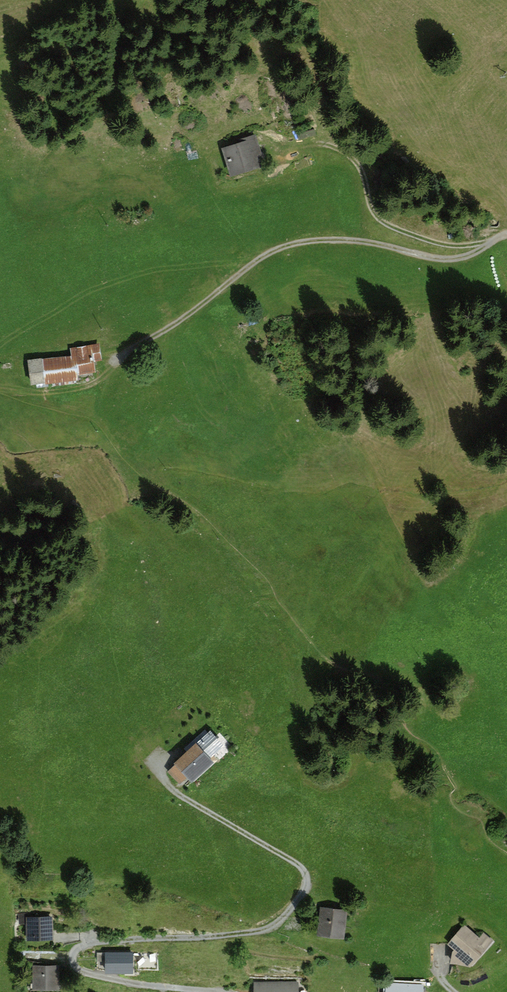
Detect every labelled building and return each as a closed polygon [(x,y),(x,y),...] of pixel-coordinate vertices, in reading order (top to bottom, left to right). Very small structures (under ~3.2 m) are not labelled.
[(260,138),(226,151),(237,179),(270,166),(260,138)] [(73,356),(34,360),(36,384),(83,380),(84,375),(101,373),(100,362),(106,362),(104,344),(72,347),(73,356)] [(220,729),(170,770),(184,787),(234,745),(220,729)] [(325,907),(323,933),(352,935),(354,909),(325,907)] [(56,915),(30,917),(32,938),(58,936),(56,915)] [(490,935),(485,940),(469,927),(455,944),(461,949),(459,962),(480,966),(499,943),(490,935)] [(132,953),(106,953),(106,971),(132,971),(132,953)] [(64,988),(63,964),(37,965),(39,989),(64,988)] [(256,983),(257,991),(302,991),(301,980),(256,983)] [(431,985),(395,984),(395,991),(431,991),(431,985)]
